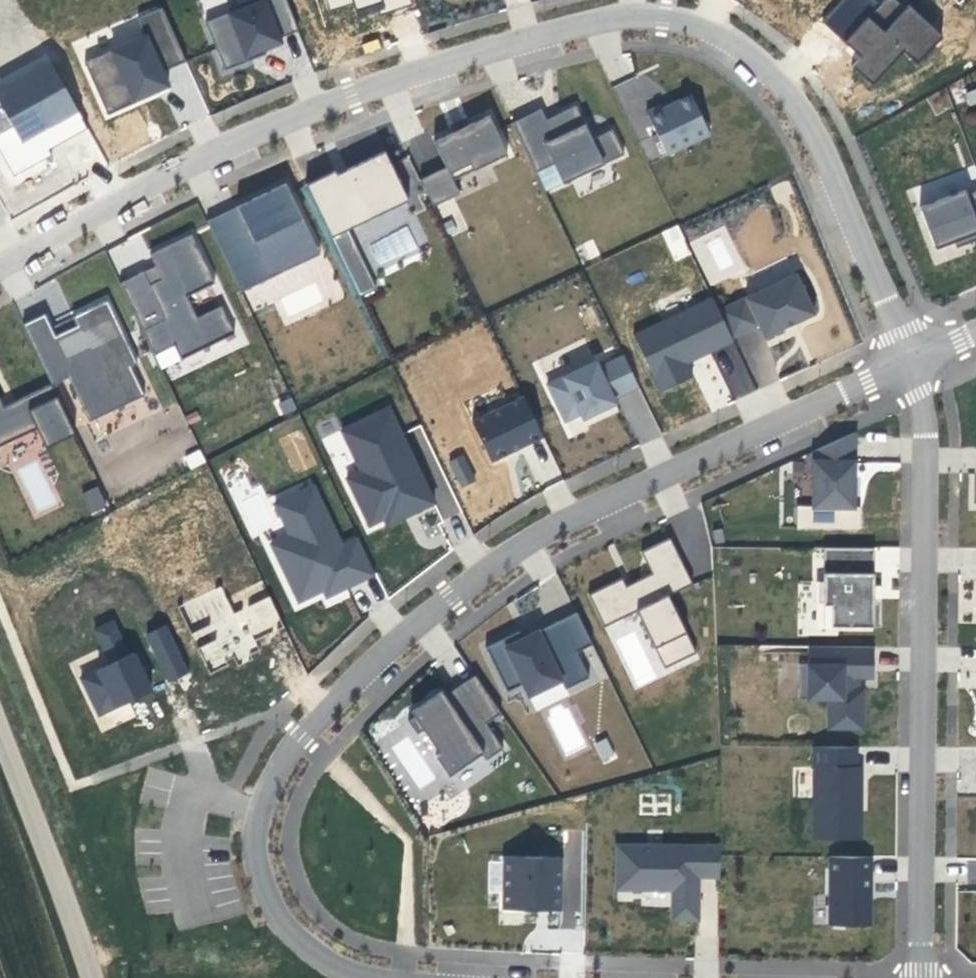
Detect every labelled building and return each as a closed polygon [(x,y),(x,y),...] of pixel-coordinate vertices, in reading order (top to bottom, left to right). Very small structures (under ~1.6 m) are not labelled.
[(286,0),(261,0),(205,22),(224,70),(248,61),(246,56),(264,48),(281,42),(280,38),(298,30),(286,0)] [(330,9),(354,2),(359,19),(412,3),(411,0),(328,0),(330,9)] [(821,21),(860,58),(853,65),(872,84),(905,49),(918,62),(941,37),(902,0),(881,0),(879,2),(877,0),(841,0),(821,21)] [(106,115),(172,89),(164,68),(184,61),(162,7),(142,15),(146,25),(80,51),(106,115)] [(266,54),(264,48),(246,56),(248,61),(266,54)] [(87,135),(50,52),(0,75),(0,154),(8,171),(87,135)] [(660,104),(646,112),(666,155),(710,134),(690,94),(662,107),(660,104)] [(512,123),(545,192),(588,171),(586,166),(600,159),(603,164),(624,154),(612,130),(592,139),(576,105),(557,114),(559,118),(547,123),(541,109),(512,123)] [(507,154),(489,115),(466,126),(455,131),(433,141),(446,167),(420,179),(432,206),(459,194),(453,180),(507,154)] [(463,120),(452,125),(455,131),(466,126),(463,120)] [(305,184),(331,237),(408,199),(385,151),(347,169),(349,175),(339,180),(335,170),(305,184)] [(240,292),(302,263),(295,249),(313,240),(285,183),(251,199),(259,216),(246,222),(239,209),(207,224),(240,292)] [(919,207),(935,249),(953,242),(964,238),(966,244),(975,240),(975,191),(966,194),(965,190),(919,207)] [(678,224),(661,232),(673,262),(691,254),(678,224)] [(694,238),(704,281),(733,274),(723,231),(694,238)] [(156,266),(122,280),(159,366),(235,334),(222,305),(196,316),(186,292),(213,280),(194,234),(150,252),(156,266)] [(966,244),(964,238),(953,242),(955,248),(966,244)] [(795,323),(814,314),(795,274),(718,310),(731,338),(759,325),(765,337),(784,328),(782,325),(793,319),(795,323)] [(369,275),(352,283),(359,296),(375,288),(369,275)] [(712,297),(633,335),(660,391),(692,376),(685,362),(732,340),(731,338),(718,310),(712,297)] [(46,314),(26,321),(50,385),(71,377),(87,420),(145,399),(110,301),(50,323),(46,314)] [(689,363),(709,410),(755,391),(735,343),(689,363)] [(638,386),(623,355),(598,367),(595,361),(547,384),(564,421),(580,413),(582,418),(615,402),(613,398),(638,386)] [(53,386),(1,406),(0,403),(0,443),(37,428),(44,445),(72,435),(53,386)] [(471,420),(491,460),(542,435),(522,395),(471,420)] [(645,404),(625,414),(639,443),(659,433),(645,404)] [(388,407),(341,430),(360,471),(346,478),(369,525),(383,518),(410,506),(413,513),(434,503),(388,407)] [(857,431),(812,451),(812,507),(854,507),(857,431)] [(36,455),(27,434),(0,446),(0,466),(1,470),(36,455)] [(286,449),(298,472),(316,463),(304,440),(286,449)] [(448,459),(459,487),(476,481),(464,453),(448,459)] [(314,477),(271,495),(286,533),(270,539),(298,608),(375,576),(358,535),(341,542),(314,477)] [(38,511),(56,503),(45,480),(27,488),(38,511)] [(97,486),(81,495),(92,515),(108,506),(97,486)] [(410,506),(383,518),(387,525),(413,513),(410,506)] [(626,586),(622,578),(588,594),(604,627),(637,611),(643,608),(660,643),(654,647),(664,668),(695,653),(667,596),(687,586),(680,570),(684,568),(669,538),(640,552),(651,574),(637,581),(640,587),(629,593),(626,586)] [(872,585),(872,548),(822,547),(822,582),(817,582),(817,603),(823,603),(822,626),(880,626),(880,599),(872,599),(872,585)] [(684,568),(680,570),(687,586),(691,584),(684,568)] [(637,581),(626,586),(629,593),(640,587),(637,581)] [(281,623),(270,596),(232,611),(221,586),(180,602),(208,672),(259,652),(252,635),(281,623)] [(643,608),(637,611),(654,647),(660,643),(643,608)] [(519,630),(485,647),(506,692),(523,684),(529,695),(560,680),(564,689),(588,677),(576,652),(592,644),(576,611),(522,637),(519,630)] [(90,631),(103,652),(125,639),(112,618),(90,631)] [(166,683),(189,672),(166,624),(143,635),(166,683)] [(873,646),(807,646),(807,665),(799,664),(798,699),(828,699),(827,729),(862,729),(863,689),(855,689),(854,678),(872,678),(873,646)] [(77,675),(96,717),(154,693),(136,650),(77,675)] [(485,723),(500,713),(474,674),(444,695),(414,716),(407,720),(417,734),(423,729),(439,753),(435,756),(449,776),(481,753),(485,759),(502,748),(485,723)] [(410,711),(414,716),(444,695),(441,690),(410,711)] [(566,704),(545,715),(565,757),(587,746),(566,704)] [(422,799),(441,789),(409,735),(387,748),(394,759),(397,757),(422,799)] [(603,764),(616,758),(606,737),(593,743),(603,764)] [(857,746),(813,746),(812,839),(861,839),(861,810),(856,810),(856,797),(861,797),(861,766),(857,766),(857,746)] [(720,845),(618,845),(618,888),(673,888),(674,918),(697,918),(698,888),(693,888),(693,875),(698,875),(719,876),(720,845)] [(555,879),(555,857),(504,856),(503,909),(559,910),(560,879),(555,879)] [(871,892),(871,856),(829,856),(828,924),(871,925),(871,901),(868,901),(868,892),(871,892)]
